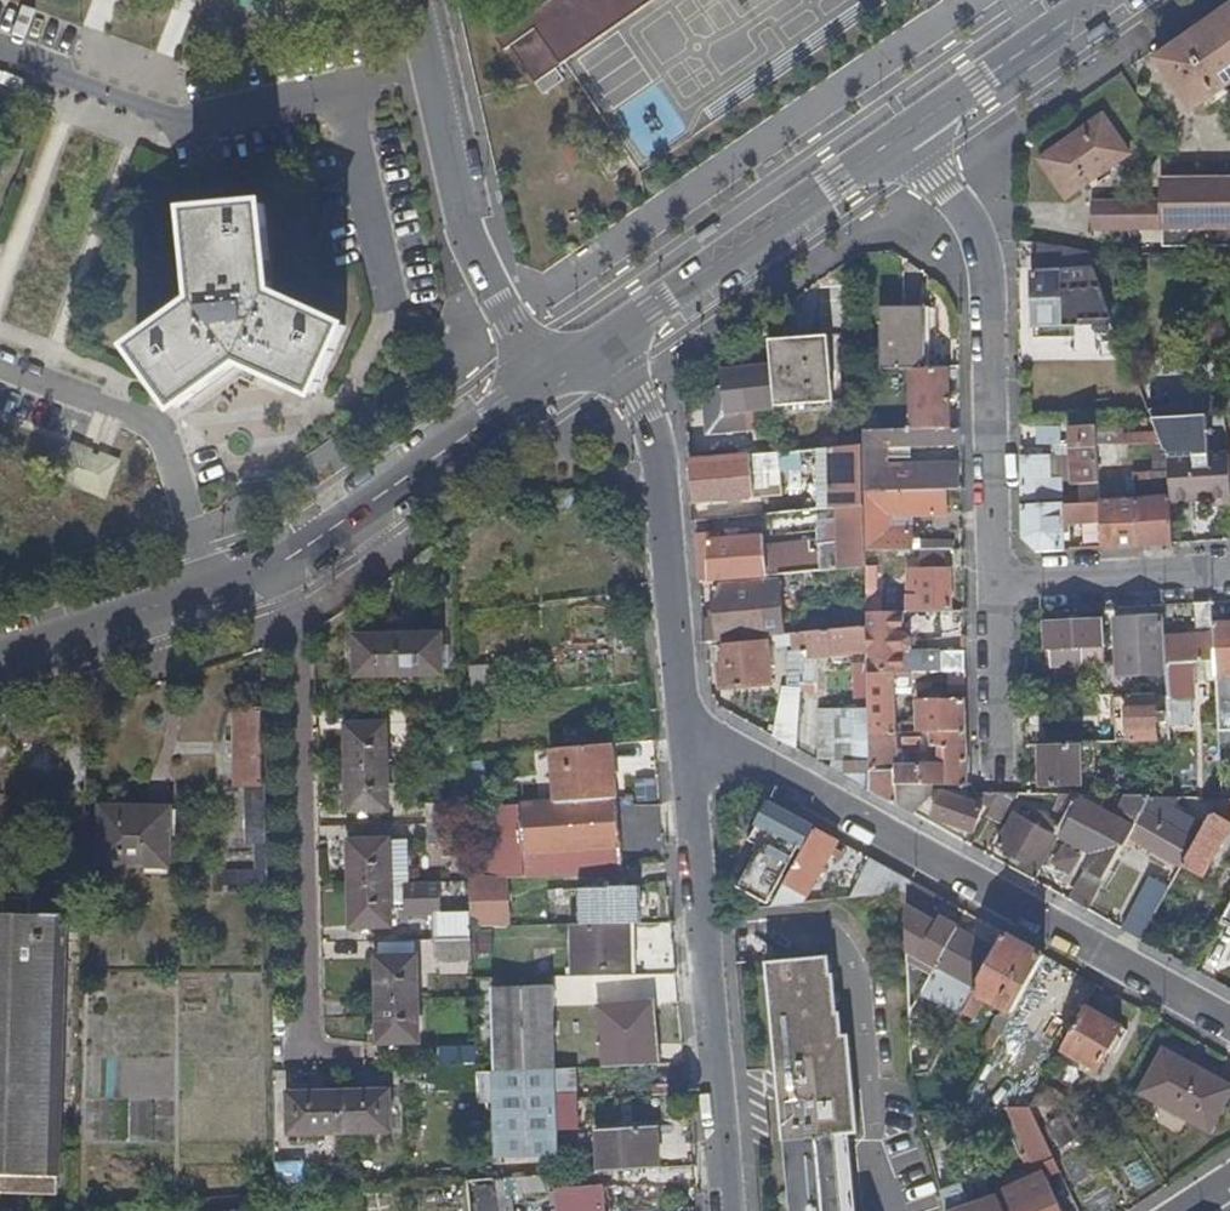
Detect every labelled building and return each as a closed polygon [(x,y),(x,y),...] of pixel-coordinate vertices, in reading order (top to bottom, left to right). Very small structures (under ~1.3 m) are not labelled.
[(499,37),(507,50),(513,47),(538,82),(657,0),(552,0),(499,37)] [(1156,60),(1192,112),(1229,86),(1229,9),(1156,60)] [(1067,199),(1129,155),(1103,117),(1040,161),(1067,199)] [(1165,201),(1165,224),(1165,246),(1229,246),(1229,181),(1165,182),(1165,201)] [(1156,225),(1156,201),(1132,201),(1132,225),(1156,225)] [(1165,224),(1165,201),(1156,201),(1156,225),(1165,224)] [(279,293),(269,207),(196,214),(206,302),(142,349),(183,404),(250,354),(270,364),(322,390),(350,330),(279,293)] [(1082,272),(1060,272),(1061,320),(1110,321),(1090,254),(1082,254),(1082,272)] [(1061,320),(1060,272),(1032,273),(1033,328),(1061,328),(1061,320)] [(883,370),(926,369),(926,309),(883,309),(883,370)] [(839,336),(830,337),(835,401),(845,401),(839,336)] [(830,337),(771,342),(773,364),(775,388),(777,408),(835,402),(835,401),(830,337)] [(773,364),(722,367),(727,415),(777,411),(777,408),(775,388),(773,364)] [(915,431),(950,430),(949,370),(914,371),(915,431)] [(1168,459),(1205,457),(1203,418),(1189,418),(1188,408),(1166,409),(1168,459)] [(1096,446),(1124,445),(1123,426),(1068,429),(1069,447),(1096,446)] [(915,431),(864,432),(864,447),(865,494),(945,492),(962,492),(962,465),(908,466),(908,473),(887,473),(887,449),(931,448),(931,449),(961,448),(961,430),(950,430),(915,431)] [(59,479),(109,499),(124,460),(75,440),(59,479)] [(1133,460),(1133,444),(1124,445),(1096,446),(1097,462),(1133,460)] [(1080,493),(1082,550),(1102,549),(1100,527),(1099,503),(1097,462),(1096,446),(1069,447),(1071,485),(1079,485),(1080,493)] [(865,494),(864,447),(823,451),(823,458),(830,458),(832,510),(838,509),(865,507),(865,494)] [(823,458),(823,451),(816,451),(817,511),(832,510),(830,458),(823,458)] [(780,455),(691,463),(695,505),(756,499),(755,475),(782,472),(780,455)] [(1052,456),(1021,457),(1023,539),(1037,552),(1064,551),(1063,507),(1037,508),(1037,502),(1063,501),(1062,479),(1052,479),(1052,456)] [(1168,459),(1169,472),(1171,499),(1171,504),(1204,502),(1229,501),(1229,469),(1229,456),(1205,457),(1168,459)] [(945,492),(865,494),(865,507),(866,553),(912,553),(911,529),(890,530),(889,520),(946,520),(945,492)] [(1108,526),(1110,549),(1138,547),(1135,501),(1135,493),(1126,494),(1127,501),(1099,503),(1100,527),(1108,526)] [(1171,504),(1171,499),(1135,501),(1138,547),(1173,545),(1171,504)] [(1204,502),(1205,510),(1229,509),(1229,501),(1204,502)] [(709,534),(697,535),(702,583),(866,568),(866,553),(865,507),(838,509),(839,546),(834,546),(834,544),(820,546),(819,543),(766,547),(765,537),(763,537),(741,539),(740,531),(727,533),(728,540),(709,541),(709,534)] [(1100,527),(1102,549),(1110,549),(1108,526),(1100,527)] [(876,567),(866,568),(867,590),(877,590),(876,567)] [(907,613),(952,613),(951,569),(919,570),(919,580),(920,597),(907,598),(907,613)] [(718,619),(705,620),(707,643),(768,638),(786,636),(783,609),(775,609),(773,583),(715,589),(718,619)] [(781,583),(773,583),(775,609),(783,609),(781,583)] [(880,600),(867,600),(867,614),(880,614),(880,600)] [(1167,696),(1169,716),(1169,727),(1190,727),(1189,701),(1194,701),(1193,684),(1216,683),(1213,625),(1212,604),(1193,605),(1195,636),(1165,638),(1167,676),(1167,696)] [(905,635),(904,614),(880,614),(867,614),(868,628),(868,654),(869,675),(906,674),(905,652),(906,652),(911,648),(911,639),(905,635)] [(1165,638),(1164,619),(1115,622),(1117,678),(1167,676),(1165,638)] [(1084,664),(1105,663),(1103,623),(1045,626),(1046,650),(1050,650),(1051,669),(1084,667),(1084,664)] [(1219,732),(1229,732),(1229,624),(1213,625),(1216,683),(1219,732)] [(811,652),(804,653),(801,695),(818,695),(820,659),(860,655),(868,654),(868,628),(809,634),(811,652)] [(786,636),(768,638),(769,645),(727,649),(729,665),(721,667),(723,689),(772,685),(768,650),(793,647),(793,654),(804,653),(811,652),(809,634),(786,636)] [(441,635),(398,637),(399,677),(442,676),(442,671),(450,671),(449,647),(441,647),(441,635)] [(399,677),(398,637),(354,639),(355,679),(399,677)] [(870,709),(869,675),(868,654),(860,655),(860,710),(870,709)] [(966,673),(966,654),(916,655),(917,674),(965,673),(966,673)] [(965,673),(917,674),(917,680),(916,691),(964,692),(965,673)] [(917,680),(917,674),(906,674),(869,675),(870,709),(871,735),(897,735),(896,688),(913,688),(914,680),(917,680)] [(783,695),(775,739),(797,751),(801,696),(783,695)] [(1114,696),(1115,745),(1170,744),(1169,727),(1169,716),(1167,696),(1114,696)] [(967,734),(967,703),(917,703),(918,734),(934,734),(967,734)] [(871,735),(870,709),(860,710),(820,710),(820,759),(844,759),(844,744),(871,744),(871,735)] [(267,845),(264,712),(237,712),(237,743),(236,756),(236,786),(246,787),(247,841),(254,841),(254,845),(257,845),(267,845)] [(348,727),(349,770),(388,769),(387,725),(348,727)] [(897,770),(897,735),(871,735),(871,744),(871,793),(898,808),(897,786),(929,787),(968,788),(967,734),(934,734),(934,751),(946,751),(947,769),(921,769),(921,770),(897,770)] [(903,754),(923,754),(923,740),(903,740),(903,754)] [(236,756),(237,743),(228,743),(226,745),(226,755),(236,756)] [(844,768),(844,778),(871,793),(871,744),(844,744),(844,759),(844,768)] [(619,798),(613,745),(608,746),(614,799),(619,798)] [(608,746),(552,751),(556,802),(614,799),(608,746)] [(1082,746),(1039,747),(1040,790),(1081,789),(1082,746)] [(834,763),(831,770),(837,773),(840,766),(834,763)] [(388,769),(349,770),(349,813),(389,812),(388,769)] [(897,786),(898,808),(912,815),(928,796),(929,787),(897,786)] [(1019,795),(998,795),(984,818),(999,827),(1019,795)] [(1050,813),(1071,820),(1083,797),(1057,796),(1050,813)] [(940,819),(973,832),(982,809),(949,797),(940,819)] [(488,880),(470,879),(472,927),(509,924),(507,879),(624,871),(619,798),(614,799),(556,802),(486,807),(488,880)] [(1098,851),(1086,873),(1106,884),(1131,837),(1143,815),(1152,799),(1128,798),(1116,819),(1088,804),(1073,830),(1093,840),(1101,845),(1098,851)] [(1176,800),(1152,799),(1143,815),(1169,828),(1175,811),(1172,809),(1176,800)] [(428,805),(427,826),(467,825),(463,804),(428,805)] [(812,828),(771,806),(751,842),(756,845),(753,849),(758,852),(738,887),(770,904),(812,828)] [(170,870),(172,809),(102,808),(99,868),(170,870)] [(1143,815),(1131,837),(1184,866),(1205,828),(1175,811),(1169,828),(1143,815)] [(1184,866),(1204,877),(1229,831),(1229,824),(1213,815),(1205,828),(1184,866)] [(998,847),(1039,871),(1057,840),(1016,816),(998,847)] [(467,825),(427,826),(427,846),(467,845),(467,825)] [(839,843),(816,831),(785,886),(809,898),(839,843)] [(1089,846),(1098,851),(1101,845),(1093,840),(1089,846)] [(349,844),(350,887),(408,885),(407,843),(349,844)] [(268,878),(267,845),(257,845),(257,864),(257,878),(268,878)] [(430,851),(409,852),(411,876),(432,875),(430,851)] [(871,861),(850,900),(908,893),(911,889),(913,884),(871,861)] [(221,878),(257,878),(257,864),(221,864),(221,878)] [(1086,873),(1070,902),(1089,913),(1106,884),(1086,873)] [(1151,881),(1124,932),(1142,942),(1170,891),(1151,881)] [(408,885),(350,887),(352,929),(391,927),(390,912),(405,912),(405,921),(432,920),(434,942),(471,941),(471,929),(469,884),(408,885)] [(785,886),(773,908),(805,905),(809,898),(785,886)] [(579,888),(581,925),(596,925),(630,924),(636,924),(642,923),(641,887),(579,888)] [(911,889),(908,893),(907,929),(907,930),(915,934),(935,902),(911,889)] [(7,911),(33,913),(32,899),(7,898),(7,911)] [(33,913),(7,911),(0,911),(0,1174),(7,1174),(6,1193),(15,1194),(16,1174),(59,1176),(68,913),(33,913)] [(915,934),(907,930),(911,1017),(959,930),(940,920),(931,936),(921,955),(914,952),(919,937),(915,934)] [(630,924),(596,925),(581,925),(573,926),(575,977),(632,975),(630,924)] [(471,929),(471,941),(472,958),(493,958),(492,928),(471,929)] [(959,930),(911,1017),(911,1019),(927,1018),(936,1001),(962,1016),(962,1015),(997,952),(959,930)] [(922,938),(919,937),(914,952),(921,955),(931,936),(924,933),(922,938)] [(1045,957),(1006,936),(997,952),(962,1015),(975,1021),(987,1000),(1004,1009),(982,1049),(991,1053),(1045,957)] [(471,941),(434,942),(435,961),(472,960),(472,958),(471,941)] [(376,959),(377,1002),(418,1001),(416,957),(376,959)] [(819,1096),(856,1093),(851,1036),(836,1037),(829,959),(805,962),(805,961),(791,962),(793,980),(799,979),(801,995),(810,995),(819,1096)] [(784,1143),(837,1137),(860,1135),(856,1093),(819,1096),(810,995),(801,995),(799,979),(793,980),(791,962),(767,964),(782,1143),(784,1143)] [(492,989),(495,1073),(556,1070),(553,987),(492,989)] [(418,1001),(377,1002),(379,1046),(419,1045),(418,1001)] [(655,1066),(661,1065),(655,1002),(648,1003),(655,1066)] [(598,1008),(605,1068),(655,1066),(648,1003),(598,1008)] [(1063,1052),(1098,1073),(1122,1029),(1086,1009),(1063,1052)] [(438,1051),(439,1068),(476,1067),(476,1050),(438,1051)] [(1211,1132),(1229,1097),(1229,1087),(1165,1051),(1142,1093),(1211,1132)] [(477,1074),(477,1089),(478,1103),(496,1103),(498,1160),(559,1159),(556,1070),(495,1073),(477,1074)] [(1030,1110),(1031,1110),(1052,1109),(1058,1098),(1041,1089),(1030,1110)] [(339,1096),(340,1135),(390,1134),(388,1095),(339,1096)] [(288,1136),(340,1135),(339,1096),(287,1097),(288,1136)] [(1052,1109),(1067,1109),(1069,1104),(1058,1098),(1052,1109)] [(1048,1179),(1061,1173),(1031,1110),(1030,1110),(1016,1110),(1048,1179)] [(1090,1173),(1063,1123),(1045,1133),(1072,1183),(1090,1173)] [(649,1127),(654,1170),(660,1170),(657,1126),(649,1127)] [(597,1130),(600,1174),(654,1170),(649,1127),(597,1130)] [(784,1143),(791,1210),(843,1210),(837,1137),(784,1143)] [(274,1166),(275,1197),(294,1196),(293,1165),(274,1166)] [(496,1181),(498,1210),(512,1210),(511,1194),(545,1192),(557,1194),(559,1210),(603,1210),(599,1174),(496,1181)] [(949,1210),(1004,1210),(998,1197),(970,1208),(961,1187),(943,1193),(949,1210)] [(1053,1193),(1013,1210),(1061,1210),(1053,1193)]
